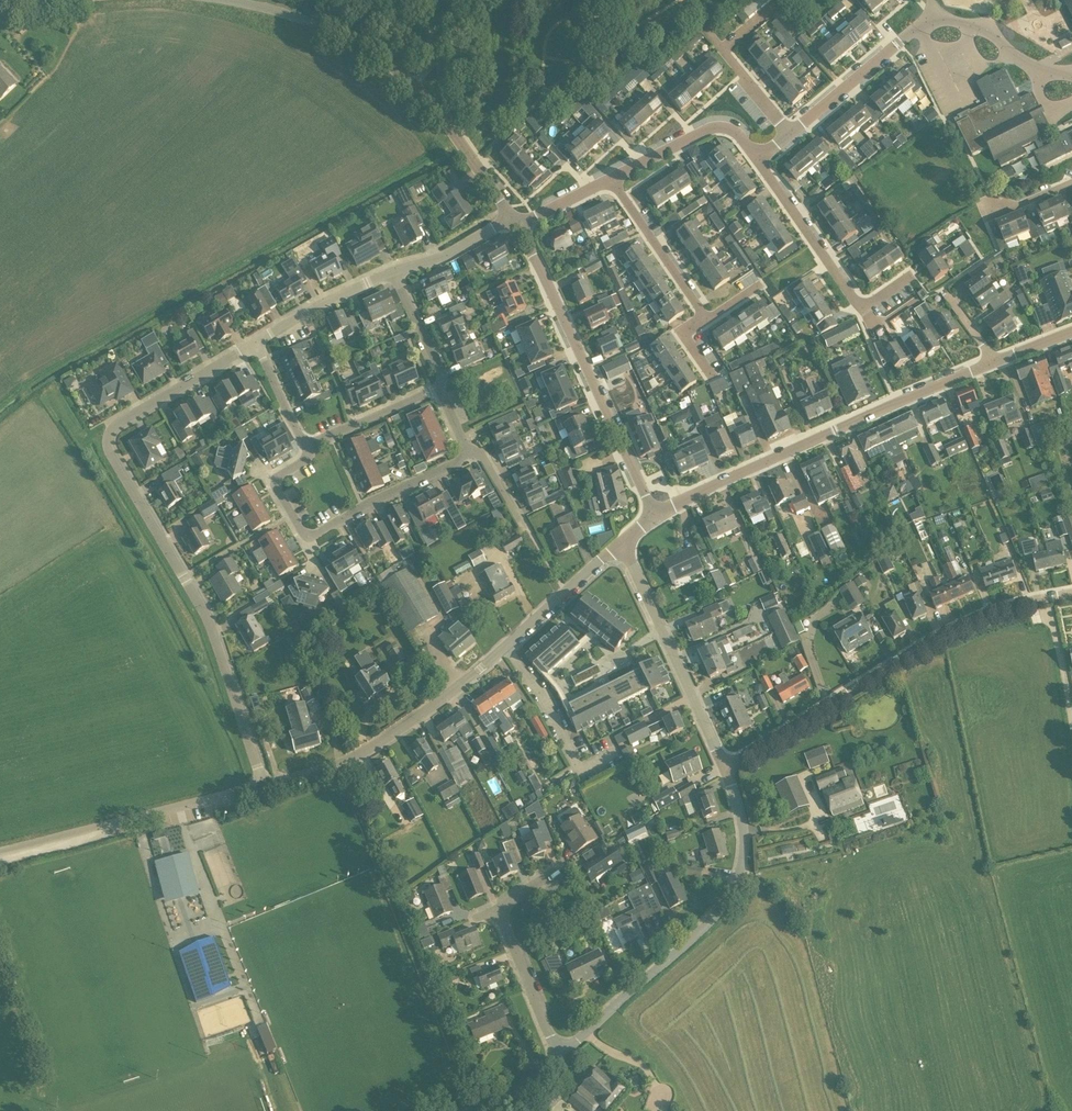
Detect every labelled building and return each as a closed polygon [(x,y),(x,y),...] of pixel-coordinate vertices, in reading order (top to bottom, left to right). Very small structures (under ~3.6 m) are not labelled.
[(755,13),(761,8),(755,0),(750,0),(746,3),(755,13)] [(858,2),(865,11),(868,8),(872,13),(874,15),(876,15),(880,12),(880,10),(878,8),(882,5),(878,0),(860,0),(858,2)] [(1063,6),(1067,4),(1071,14),(1071,0),(1060,0),(1063,6)] [(748,19),(755,13),(746,3),(740,8),(748,19)] [(835,8),(839,13),(845,8),(841,3),(835,8)] [(839,13),(835,8),(827,14),(832,19),(839,13)] [(851,27),(863,41),(873,33),(861,18),(865,14),(861,10),(852,18),(855,23),(851,27)] [(786,42),(791,37),(776,20),(771,24),(779,33),(776,36),(782,44),(786,41),(786,42)] [(814,25),(818,31),(825,25),(820,20),(814,25)] [(818,31),(814,25),(807,32),(811,37),(818,31)] [(22,35),(27,30),(23,26),(18,31),(22,35)] [(840,35),(852,50),(863,41),(851,27),(840,35)] [(459,32),(448,33),(449,40),(460,39),(459,32)] [(682,49),(686,53),(704,37),(700,33),(682,49)] [(805,48),(810,44),(803,35),(797,40),(805,48)] [(852,50),(840,35),(830,44),(842,59),(852,50)] [(752,42),(756,48),(749,54),(759,64),(773,53),(772,52),(759,36),(752,42)] [(791,37),(786,42),(791,48),(796,43),(791,37)] [(1071,45),(1069,39),(1059,44),(1062,50),(1071,45)] [(842,59),(830,44),(819,53),(831,68),(842,59)] [(781,63),(776,57),(781,53),(777,48),(772,52),(773,53),(759,64),(767,75),(781,63)] [(672,59),(675,63),(686,53),(682,49),(672,59)] [(803,62),(808,58),(802,50),(797,55),(803,62)] [(718,69),(722,66),(709,51),(701,58),(705,64),(699,69),(711,82),(721,73),(718,69)] [(808,58),(803,62),(808,68),(814,64),(808,58)] [(661,68),(665,72),(675,63),(672,59),(661,68)] [(775,85),(790,73),(784,67),(789,63),(785,59),(781,63),(767,75),(775,85)] [(634,68),(645,80),(649,76),(639,64),(634,68)] [(817,79),(822,74),(817,67),(811,71),(817,79)] [(15,84),(0,68),(0,97),(1,98),(15,84)] [(624,81),(621,84),(625,88),(634,79),(639,84),(645,80),(634,68),(622,79),(624,81)] [(665,72),(661,68),(650,78),(653,82),(665,72)] [(689,78),(700,92),(711,82),(699,69),(689,78)] [(904,74),(904,73),(893,82),(904,96),(905,96),(909,100),(909,101),(915,96),(914,95),(922,89),(917,78),(909,69),(904,74)] [(1059,141),(1044,148),(1038,135),(1050,129),(1032,93),(1019,100),(1004,70),(977,84),(987,104),(955,120),(973,156),(988,149),(994,160),(997,159),(1001,167),(1025,154),(1021,147),(1034,140),(1039,150),(1034,153),(1041,168),(1067,155),(1060,141),(1059,141)] [(790,73),(775,85),(784,95),(798,83),(790,73)] [(700,92),(689,78),(685,74),(674,84),(678,88),(678,87),(690,101),(700,92)] [(807,94),(802,88),(808,84),(803,78),(798,83),(784,95),(793,106),(807,94)] [(898,109),(909,100),(905,96),(904,96),(893,82),(882,91),(894,105),(898,110),(898,109)] [(625,88),(621,84),(610,94),(614,98),(621,91),(624,93),(626,93),(628,91),(626,90),(625,88)] [(678,87),(678,88),(668,97),(679,110),(690,101),(678,87)] [(894,105),(882,91),(871,100),(872,101),(867,105),(880,120),(882,123),(898,110),(894,105)] [(614,98),(610,94),(600,103),(603,107),(614,98)] [(639,104),(650,117),(660,109),(648,95),(643,100),(640,96),(636,100),(639,104)] [(586,101),(580,107),(590,118),(581,125),(583,127),(586,130),(597,143),(607,134),(597,122),(601,118),(591,107),(586,101)] [(628,113),(640,126),(650,117),(639,104),(628,113)] [(862,109),(859,106),(849,115),(860,128),(864,133),(880,120),(867,105),(862,109)] [(923,116),(928,122),(937,115),(932,108),(923,116)] [(572,114),(568,110),(557,120),(561,124),(572,114)] [(640,126),(628,113),(618,122),(629,135),(640,126)] [(850,137),(860,128),(849,115),(838,124),(849,138),(850,137)] [(917,133),(926,125),(921,120),(912,127),(917,133)] [(532,127),(536,132),(542,128),(537,122),(532,127)] [(849,138),(838,124),(827,133),(827,134),(823,138),(833,150),(833,151),(834,151),(837,154),(853,142),(849,138)] [(575,139),(586,152),(597,143),(586,130),(575,139)] [(900,131),(894,135),(898,141),(897,141),(902,147),(908,142),(900,131)] [(1060,141),(1067,155),(1071,153),(1071,132),(1067,134),(1066,133),(1057,137),(1059,141),(1060,141)] [(508,146),(500,154),(509,165),(523,152),(520,149),(526,143),(521,137),(515,143),(514,142),(519,138),(515,133),(505,142),(508,146)] [(547,149),(552,144),(543,135),(538,139),(547,149)] [(818,164),(819,164),(833,151),(833,150),(823,138),(818,142),(817,141),(806,150),(818,164)] [(887,151),(895,146),(893,144),(889,138),(882,144),(887,151)] [(567,162),(572,157),(576,161),(586,152),(575,139),(569,145),(565,141),(556,149),(567,162)] [(895,146),(897,150),(902,147),(897,141),(893,144),(895,146)] [(692,159),(701,155),(696,145),(687,150),(692,159)] [(730,158),(722,147),(716,152),(712,148),(705,153),(716,169),(730,158)] [(873,147),(864,154),(868,159),(877,152),(873,147)] [(796,159),(807,173),(814,168),(818,173),(823,169),(819,164),(818,164),(806,150),(796,159)] [(546,155),(554,164),(559,160),(551,151),(546,155)] [(523,152),(509,165),(519,175),(533,163),(523,152)] [(730,158),(716,169),(724,180),(739,169),(730,158)] [(801,187),(797,182),(807,173),(796,159),(785,168),(790,174),(784,179),(795,192),(801,187)] [(546,168),(541,173),(538,168),(540,166),(535,162),(533,164),(533,163),(519,175),(528,186),(530,184),(532,187),(535,187),(551,173),(546,168)] [(697,183),(703,179),(698,172),(699,171),(693,162),(686,167),(697,183)] [(739,169),(724,180),(732,191),(746,180),(739,169)] [(680,170),(668,178),(679,193),(690,186),(680,170)] [(825,191),(835,183),(829,176),(820,184),(825,191)] [(845,190),(850,187),(858,198),(863,195),(855,184),(858,182),(854,176),(841,185),(845,190)] [(657,186),(668,201),(679,193),(668,178),(657,186)] [(703,179),(697,183),(702,190),(708,186),(703,179)] [(746,180),(732,191),(740,202),(754,191),(746,180)] [(464,202),(457,191),(451,195),(443,183),(430,192),(439,204),(443,201),(452,214),(444,220),(452,231),(463,223),(461,220),(472,212),(465,202),(464,202)] [(650,201),(651,200),(657,209),(668,201),(657,186),(646,193),(647,194),(645,196),(645,198),(648,201),(650,201)] [(718,201),(713,194),(708,198),(713,205),(718,201)] [(866,209),(870,206),(863,195),(858,198),(866,209)] [(407,196),(401,200),(406,208),(412,205),(407,196)] [(754,221),(769,211),(761,199),(740,214),(744,220),(750,216),(754,221)] [(826,220),(845,207),(841,203),(837,206),(832,199),(818,209),(826,220)] [(1048,204),(1056,223),(1069,218),(1060,199),(1048,204)] [(718,212),(723,208),(718,201),(713,205),(718,212)] [(677,215),(681,220),(700,207),(696,202),(677,215)] [(1034,224),(1040,237),(1047,234),(1059,229),(1056,223),(1048,204),(1045,205),(1044,203),(1036,206),(1037,209),(1036,209),(1041,221),(1034,224)] [(595,210),(603,227),(604,226),(607,233),(619,227),(607,204),(595,210)] [(874,221),(879,218),(870,206),(866,209),(874,221)] [(845,207),(826,220),(834,231),(848,222),(852,219),(845,207)] [(416,242),(422,239),(415,226),(421,223),(413,208),(403,213),(407,221),(394,228),(404,247),(416,241),(416,242)] [(583,227),(588,238),(593,236),(591,232),(603,227),(595,210),(582,216),(587,225),(583,227)] [(762,232),(777,222),(769,211),(754,221),(762,232)] [(681,220),(677,215),(675,212),(665,219),(671,227),(681,220)] [(715,213),(709,217),(714,225),(720,221),(715,213)] [(1017,237),(1029,232),(1032,240),(1040,237),(1034,224),(1028,227),(1022,213),(1009,218),(1017,237)] [(997,223),(1002,236),(995,239),(1000,251),(1008,248),(1007,245),(1019,240),(1017,237),(1009,218),(997,223)] [(584,230),(578,219),(568,224),(574,235),(584,230)] [(719,232),(725,228),(720,221),(714,225),(719,232)] [(684,246),(699,236),(695,230),(698,227),(695,222),(676,234),(684,246)] [(739,232),(742,229),(738,222),(729,228),(734,236),(739,232)] [(769,243),(784,233),(777,222),(762,232),(769,243)] [(848,245),(858,238),(855,234),(856,233),(848,222),(834,231),(842,243),(845,241),(848,245)] [(372,243),(380,239),(372,226),(355,235),(358,240),(346,246),(357,267),(378,255),(372,243)] [(564,248),(572,244),(562,227),(556,231),(559,235),(548,241),(554,251),(563,246),(564,248)] [(881,227),(870,235),(873,239),(884,231),(881,227)] [(618,236),(610,240),(613,246),(629,238),(625,231),(617,235),(618,236)] [(739,243),(744,239),(739,232),(734,236),(739,243)] [(792,244),(784,233),(769,243),(777,254),(775,255),(775,257),(777,261),(779,261),(788,255),(785,249),(792,244)] [(729,247),(735,243),(730,235),(724,239),(729,247)] [(862,247),(873,239),(870,235),(858,243),(861,247),(862,247)] [(699,236),(684,246),(691,257),(706,246),(699,236)] [(610,240),(609,239),(608,240),(607,237),(600,241),(605,250),(613,246),(610,240)] [(952,244),(956,249),(966,242),(963,237),(952,244)] [(938,255),(933,248),(938,245),(933,238),(918,248),(923,256),(919,258),(927,270),(941,260),(947,256),(943,251),(938,255)] [(333,277),(341,273),(334,259),(340,255),(331,239),(320,245),(327,257),(310,266),(319,282),(332,275),(333,277)] [(976,253),(968,242),(961,246),(969,258),(976,253)] [(630,268),(645,258),(637,247),(633,249),(629,243),(615,253),(620,259),(618,260),(622,266),(626,263),(630,268)] [(735,243),(729,247),(737,258),(742,254),(735,243)] [(861,247),(858,243),(847,251),(850,255),(861,247)] [(491,266),(507,257),(500,245),(489,251),(486,246),(474,252),(480,264),(488,260),(491,266)] [(882,253),(892,267),(904,259),(894,245),(882,253)] [(699,268),(714,257),(706,246),(691,257),(699,268)] [(749,246),(744,250),(749,258),(754,254),(749,246)] [(950,247),(943,251),(947,256),(954,251),(950,247)] [(593,252),(587,255),(587,259),(589,264),(597,259),(593,252)] [(714,257),(699,268),(706,279),(721,269),(717,263),(725,257),(722,252),(714,257)] [(859,269),(869,283),(881,275),(871,261),(872,260),(867,253),(861,257),(866,264),(859,269)] [(892,267),(882,253),(872,260),(871,261),(881,275),(892,267)] [(468,271),(476,266),(469,254),(461,259),(468,271)] [(742,254),(737,258),(744,269),(750,266),(747,261),(742,254)] [(754,265),(759,261),(754,254),(749,258),(754,265)] [(973,282),(966,287),(974,299),(991,287),(986,280),(991,276),(986,269),(989,266),(988,265),(996,260),(994,257),(983,265),(983,266),(969,276),(973,282)] [(645,258),(630,268),(626,271),(634,282),(637,280),(653,269),(645,258)] [(598,260),(583,267),(587,275),(602,267),(598,260)] [(941,260),(927,270),(935,281),(949,272),(941,260)] [(721,269),(706,279),(714,290),(729,280),(725,274),(733,269),(729,264),(722,269),(721,269)] [(1045,281),(1041,283),(1056,324),(1071,319),(1071,289),(1066,273),(1062,275),(1058,264),(1041,270),(1045,281)] [(1021,282),(1028,279),(1023,266),(1016,269),(1021,282)] [(299,268),(287,275),(290,281),(276,289),(284,303),(298,294),(298,296),(304,292),(300,285),(307,281),(299,268)] [(444,284),(452,280),(446,268),(427,276),(430,284),(422,287),(428,302),(448,293),(444,284)] [(614,268),(607,271),(611,279),(618,277),(618,276),(614,268)] [(637,280),(645,290),(645,291),(660,280),(653,269),(637,280)] [(254,277),(261,289),(265,286),(258,275),(254,277)] [(579,305),(591,299),(584,282),(583,282),(579,275),(572,278),(576,285),(571,288),(579,305)] [(618,276),(618,277),(611,279),(617,292),(624,289),(618,276)] [(653,302),(668,291),(660,280),(645,291),(645,290),(640,294),(643,299),(648,295),(653,302)] [(792,301),(796,299),(800,304),(815,294),(808,283),(802,287),(799,281),(785,290),(792,301)] [(503,304),(519,296),(513,283),(497,290),(496,289),(486,294),(489,301),(499,296),(503,304)] [(227,299),(236,295),(232,286),(223,290),(227,299)] [(259,294),(246,301),(257,320),(270,312),(269,310),(276,306),(265,286),(261,289),(257,291),(259,294)] [(991,287),(974,299),(982,310),(990,305),(994,311),(1010,300),(1001,289),(995,293),(991,287)] [(1014,291),(1018,297),(1022,293),(1018,288),(1014,291)] [(617,292),(618,292),(623,304),(629,302),(624,290),(624,289),(617,292)] [(923,301),(929,298),(924,290),(918,294),(923,301)] [(668,291),(653,302),(660,313),(675,302),(668,291)] [(386,293),(375,299),(384,319),(390,316),(393,322),(404,316),(399,304),(393,307),(386,293)] [(222,294),(214,298),(220,308),(227,304),(222,294)] [(800,304),(808,316),(823,306),(815,294),(800,304)] [(1018,297),(1022,306),(1028,304),(1026,299),(1025,297),(1024,295),(1023,295),(1018,297)] [(509,317),(525,310),(519,296),(503,304),(506,311),(501,313),(502,315),(497,317),(498,321),(488,325),(492,333),(492,334),(509,327),(505,319),(509,317)] [(603,314),(615,308),(610,297),(597,303),(599,308),(584,315),(591,330),(607,322),(603,314)] [(384,319),(375,299),(363,304),(369,317),(360,321),(366,334),(379,328),(377,322),(384,319)] [(627,312),(633,310),(629,302),(623,304),(627,312)] [(675,302),(660,313),(653,317),(657,323),(664,318),(668,324),(683,313),(675,302)] [(920,307),(939,337),(944,334),(947,340),(959,332),(948,315),(938,322),(925,303),(920,307)] [(466,311),(462,304),(448,310),(451,316),(438,322),(443,334),(463,325),(458,315),(466,311)] [(772,304),(761,312),(757,305),(745,312),(756,327),(767,320),(769,323),(780,316),(772,304)] [(783,316),(789,312),(784,305),(778,309),(783,316)] [(811,321),(820,334),(836,326),(823,306),(808,316),(804,318),(807,323),(811,321)] [(1008,337),(1016,331),(1018,333),(1023,329),(1023,326),(1017,319),(1014,318),(1005,306),(983,321),(998,341),(1007,335),(1008,337)] [(939,337),(920,307),(914,311),(929,333),(918,340),(927,355),(928,357),(940,349),(935,341),(939,337)] [(219,341),(230,335),(226,328),(232,324),(224,311),(201,324),(209,338),(215,334),(219,341)] [(756,327),(745,312),(734,320),(744,335),(756,327)] [(789,312),(783,316),(788,323),(794,320),(789,312)] [(906,320),(906,321),(912,318),(908,312),(902,315),(906,320)] [(345,339),(359,332),(353,319),(346,322),(342,313),(327,320),(334,336),(342,332),(345,339)] [(640,326),(641,326),(635,313),(629,316),(635,329),(640,326)] [(628,324),(624,318),(618,321),(621,328),(628,324)] [(723,327),(734,342),(744,335),(734,320),(723,327)] [(859,333),(853,321),(837,328),(843,340),(859,333)] [(520,344),(541,335),(535,324),(524,328),(521,322),(509,328),(512,334),(515,332),(520,344)] [(796,335),(802,331),(797,323),(791,327),(796,335)] [(451,352),(462,347),(471,343),(463,325),(443,334),(451,352)] [(488,325),(481,328),(485,336),(492,333),(488,325)] [(638,337),(645,334),(641,326),(640,326),(635,329),(638,337)] [(734,342),(723,327),(712,335),(717,342),(713,345),(716,350),(720,347),(722,350),(734,342)] [(618,350),(612,337),(617,334),(615,328),(600,334),(603,341),(597,344),(602,356),(618,350)] [(192,357),(199,353),(195,346),(200,343),(193,330),(187,333),(190,339),(173,350),(180,362),(191,355),(192,357)] [(525,356),(546,347),(541,335),(520,344),(525,356)] [(916,363),(927,355),(918,340),(917,338),(905,346),(899,337),(893,341),(896,345),(905,359),(906,359),(911,356),(916,363)] [(653,353),(657,359),(658,360),(672,349),(664,338),(644,352),(648,357),(653,353)] [(626,354),(640,348),(636,341),(623,347),(626,354)] [(288,350),(290,356),(282,360),(287,371),(307,362),(302,351),(309,348),(306,342),(288,350)] [(768,346),(768,347),(771,352),(779,348),(776,342),(768,346)] [(906,359),(905,359),(896,345),(885,352),(881,342),(874,345),(881,362),(883,361),(886,365),(891,362),(895,369),(907,361),(906,359)] [(480,348),(475,350),(471,343),(462,347),(451,352),(457,364),(470,358),(473,364),(485,358),(480,348)] [(143,385),(164,372),(157,359),(163,356),(156,344),(145,350),(149,357),(132,367),(143,385)] [(771,352),(768,347),(768,346),(760,350),(763,356),(771,352)] [(545,366),(543,362),(551,359),(546,347),(525,356),(531,368),(527,369),(529,373),(545,366)] [(666,371),(680,360),(672,349),(658,360),(657,359),(652,363),(655,368),(661,364),(666,371)] [(1048,365),(1059,396),(1069,392),(1061,371),(1070,368),(1071,372),(1071,349),(1055,355),(1058,362),(1048,365)] [(510,357),(506,350),(501,352),(504,360),(510,357)] [(743,358),(746,364),(755,360),(752,354),(743,358)] [(330,356),(323,358),(327,365),(333,363),(330,356)] [(625,358),(613,362),(619,374),(630,370),(625,358)] [(746,364),(743,358),(735,361),(738,368),(746,364)] [(410,364),(409,364),(407,359),(393,366),(394,368),(382,373),(388,386),(396,382),(399,389),(407,385),(406,384),(417,379),(410,364)] [(1032,407),(1055,398),(1048,378),(1051,377),(1045,359),(1016,369),(1021,381),(1023,380),(1032,407)] [(680,360),(666,371),(673,381),(688,371),(680,360)] [(782,433),(789,430),(762,369),(766,367),(763,360),(729,375),(737,394),(745,390),(767,440),(782,433)] [(307,362),(287,371),(291,382),(312,373),(307,362)] [(637,372),(643,369),(639,362),(633,364),(637,372)] [(94,393),(99,405),(114,396),(117,400),(125,395),(119,384),(126,380),(116,364),(101,373),(104,378),(95,383),(93,383),(90,385),(88,389),(91,393),(94,393)] [(327,366),(331,375),(337,372),(333,364),(327,366)] [(360,377),(371,402),(383,396),(377,383),(383,381),(375,364),(369,367),(371,371),(360,377)] [(537,380),(541,378),(546,390),(566,381),(561,369),(554,372),(551,366),(534,374),(537,380)] [(868,397),(855,368),(835,377),(848,406),(868,397)] [(643,369),(637,372),(641,381),(647,378),(643,369)] [(688,371),(673,381),(681,393),(696,382),(688,371)] [(312,373),(291,382),(296,393),(316,384),(312,373)] [(228,383),(238,399),(250,391),(252,394),(259,390),(251,376),(244,380),(241,375),(228,383)] [(371,402),(360,377),(349,382),(348,381),(342,384),(348,397),(354,394),(360,407),(371,402)] [(714,396),(729,389),(724,378),(708,385),(714,396)] [(551,401),(571,393),(566,381),(546,390),(551,401)] [(646,393),(652,390),(649,381),(642,384),(646,393)] [(831,411),(823,394),(816,397),(809,381),(801,385),(803,391),(795,394),(807,421),(816,417),(817,418),(822,415),(831,411)] [(238,399),(228,383),(215,390),(218,396),(212,399),(220,413),(226,409),(225,406),(238,399)] [(323,394),(321,395),(316,384),(296,393),(301,404),(312,399),(315,405),(331,398),(328,392),(323,394)] [(971,404),(978,402),(972,388),(957,395),(965,414),(969,412),(968,410),(973,408),(971,404)] [(673,398),(668,391),(662,395),(666,401),(673,398)] [(576,404),(571,393),(551,401),(555,411),(549,414),(552,421),(571,413),(569,408),(576,404)] [(679,403),(682,410),(692,405),(690,399),(689,400),(688,397),(687,398),(687,397),(680,400),(681,402),(679,403)] [(1014,397),(999,403),(1005,417),(1004,417),(1007,425),(1023,419),(1014,397)] [(186,407),(196,424),(209,416),(212,421),(218,417),(209,402),(203,406),(199,400),(186,407)] [(536,407),(533,401),(527,403),(530,410),(536,407)] [(921,411),(929,427),(940,422),(945,433),(958,427),(953,415),(951,416),(943,401),(921,411)] [(1002,425),(1000,419),(1004,417),(1005,417),(999,403),(985,408),(993,429),(1002,425)] [(689,409),(696,424),(704,420),(697,405),(689,409)] [(196,424),(186,407),(174,415),(180,426),(174,429),(182,442),(192,436),(188,429),(196,424)] [(417,441),(440,431),(435,419),(433,420),(428,410),(407,419),(417,441)] [(674,425),(691,417),(688,410),(671,418),(674,425)] [(499,420),(501,426),(491,431),(496,443),(494,444),(495,448),(519,437),(516,432),(510,435),(506,426),(519,421),(515,412),(499,420)] [(394,425),(404,420),(402,414),(391,418),(394,425)] [(651,453),(659,450),(648,425),(654,423),(650,415),(625,425),(640,459),(647,456),(648,459),(653,457),(651,453)] [(898,446),(900,446),(921,436),(918,430),(919,429),(913,415),(892,425),(898,438),(895,440),(898,446)] [(583,417),(573,422),(570,416),(555,422),(559,433),(565,431),(568,438),(588,430),(583,417)] [(741,449),(754,443),(747,426),(751,424),(747,416),(744,418),(743,417),(733,421),(737,431),(734,432),(741,449)] [(732,453),(723,433),(726,432),(721,421),(705,428),(709,439),(718,459),(732,453)] [(1034,438),(1047,433),(1043,422),(1030,427),(1034,438)] [(270,437),(270,438),(281,456),(292,450),(284,437),(290,434),(283,423),(267,432),(270,437)] [(545,423),(535,428),(537,433),(547,429),(545,423)] [(895,440),(898,438),(892,425),(877,432),(883,445),(883,446),(886,452),(889,460),(903,453),(900,446),(898,446),(895,440)] [(234,430),(240,442),(248,437),(241,426),(234,430)] [(670,440),(665,427),(655,431),(660,444),(670,440)] [(979,447),(971,427),(964,430),(972,450),(979,447)] [(129,441),(145,469),(162,460),(152,444),(158,441),(151,428),(129,441)] [(588,430),(568,438),(571,446),(564,449),(564,451),(567,458),(569,459),(571,459),(572,461),(587,454),(584,447),(594,442),(588,430)] [(1021,433),(1027,450),(1036,447),(1030,430),(1021,433)] [(440,431),(417,441),(427,463),(447,454),(443,443),(445,442),(440,431)] [(883,445),(877,432),(860,439),(866,453),(868,452),(871,459),(886,452),(883,446),(883,445)] [(281,456),(270,438),(270,437),(259,444),(256,439),(250,442),(257,453),(262,450),(270,463),(281,456)] [(350,457),(378,445),(375,440),(366,444),(363,437),(345,445),(350,457)] [(505,463),(516,458),(519,465),(531,459),(528,452),(520,456),(515,444),(521,442),(519,437),(495,448),(497,452),(500,451),(505,463)] [(945,447),(937,451),(942,461),(968,449),(963,438),(945,447)] [(392,439),(385,441),(388,448),(395,446),(392,439)] [(1010,457),(1004,440),(994,444),(1000,461),(1001,461),(1003,466),(1012,462),(1010,457)] [(682,445),(693,470),(707,464),(699,446),(692,449),(689,442),(682,445)] [(854,479),(869,471),(854,442),(838,450),(843,458),(844,458),(854,479)] [(219,458),(233,462),(244,465),(245,460),(249,458),(242,445),(232,451),(229,445),(223,449),(218,448),(216,457),(219,458)] [(378,445),(350,457),(356,469),(373,462),(371,455),(380,451),(378,445)] [(679,476),(693,470),(682,445),(676,448),(680,455),(671,458),(679,476)] [(923,449),(931,466),(942,461),(937,451),(933,445),(923,449)] [(196,454),(189,458),(193,464),(200,460),(196,454)] [(396,457),(398,464),(404,461),(401,455),(396,457)] [(243,470),(244,465),(233,462),(219,458),(216,458),(214,465),(216,468),(227,470),(233,481),(245,474),(243,470)] [(522,471),(515,474),(520,486),(518,487),(520,491),(537,483),(530,468),(534,466),(533,464),(535,462),(533,458),(531,459),(519,465),(522,471)] [(820,505),(840,496),(827,468),(827,467),(823,458),(801,468),(806,478),(807,478),(820,505)] [(373,462),(356,469),(361,481),(388,470),(386,464),(376,468),(373,462)] [(413,468),(416,475),(427,470),(423,463),(413,468)] [(180,501),(176,495),(178,494),(179,494),(180,493),(181,492),(181,491),(181,489),(181,488),(180,486),(179,485),(177,485),(176,484),(175,485),(174,485),(173,484),(183,478),(180,473),(182,471),(179,465),(161,476),(164,481),(162,483),(162,485),(161,487),(162,488),(162,489),(158,491),(168,508),(180,501)] [(388,470),(361,481),(366,494),(384,486),(381,479),(391,475),(388,470)] [(601,510),(602,513),(627,507),(619,472),(593,478),(598,498),(592,499),(595,512),(601,510)] [(479,492),(482,499),(494,492),(487,480),(481,483),(476,473),(469,477),(468,476),(466,475),(464,476),(463,478),(464,480),(460,482),(460,483),(450,489),(457,501),(467,495),(469,498),(479,492)] [(913,476),(908,478),(914,491),(922,487),(918,478),(915,479),(913,476)] [(858,490),(852,477),(845,480),(851,493),(858,490)] [(577,485),(574,479),(562,484),(565,490),(577,485)] [(1036,479),(1029,482),(1031,487),(1038,484),(1036,479)] [(908,481),(899,485),(904,495),(913,491),(910,483),(908,481)] [(771,488),(779,506),(791,500),(798,515),(811,509),(805,496),(797,500),(789,482),(786,484),(785,482),(771,488)] [(530,506),(540,502),(543,508),(555,502),(552,496),(544,499),(537,483),(520,491),(522,496),(524,494),(530,506)] [(239,509),(256,498),(254,494),(256,493),(251,485),(232,497),(239,509)] [(224,487),(210,495),(214,502),(222,497),(228,493),(224,487)] [(889,502),(899,497),(896,491),(890,489),(884,492),(889,502)] [(424,497),(435,516),(446,510),(452,521),(460,516),(451,500),(443,504),(436,491),(424,497)] [(742,501),(750,520),(771,510),(767,501),(762,504),(757,494),(742,501)] [(866,506),(860,494),(852,498),(858,510),(866,506)] [(222,497),(214,502),(217,506),(224,502),(222,497)] [(435,516),(424,497),(413,503),(420,517),(412,521),(421,537),(430,533),(424,522),(435,516)] [(236,526),(265,509),(261,501),(258,502),(256,498),(239,509),(242,515),(233,521),(236,526)] [(213,500),(198,509),(204,519),(219,510),(213,500)] [(399,530),(408,525),(398,507),(386,514),(393,527),(386,531),(394,546),(404,540),(399,530)] [(725,535),(733,532),(735,537),(740,535),(729,509),(727,508),(723,510),(722,512),(723,514),(717,517),(725,535)] [(265,509),(236,526),(239,531),(249,526),(252,532),(270,522),(267,518),(270,516),(265,509)] [(504,521),(499,509),(491,513),(497,525),(504,521)] [(560,554),(578,546),(571,532),(579,529),(572,514),(557,521),(561,529),(551,533),(560,554)] [(184,537),(194,555),(208,546),(201,534),(208,530),(199,516),(188,523),(193,532),(184,537)] [(717,517),(711,520),(710,518),(704,521),(705,522),(704,523),(715,547),(728,542),(725,535),(717,517)] [(381,549),(391,543),(385,532),(378,535),(371,522),(356,531),(366,550),(378,543),(381,549)] [(922,522),(915,525),(919,535),(926,532),(922,522)] [(1068,535),(1063,522),(1055,525),(1059,538),(1068,535)] [(834,525),(822,530),(833,555),(845,549),(834,525)] [(255,559),(285,542),(280,534),(278,536),(275,531),(258,542),(262,548),(252,554),(255,559)] [(815,553),(816,552),(823,566),(832,563),(829,557),(832,556),(821,531),(808,537),(815,553)] [(1000,536),(1003,544),(1009,542),(1005,534),(1000,536)] [(506,553),(523,543),(518,535),(501,545),(506,553)] [(781,535),(774,538),(783,558),(791,554),(781,535)] [(1048,553),(1043,554),(1041,546),(1037,547),(1035,540),(1022,543),(1025,557),(1033,555),(1037,572),(1052,569),(1048,553)] [(1052,569),(1067,565),(1061,541),(1050,543),(1052,552),(1048,553),(1052,569)] [(272,565),(289,555),(287,551),(289,550),(285,542),(255,559),(258,565),(268,559),(272,565)] [(338,553),(348,570),(360,564),(363,570),(369,566),(362,555),(357,558),(349,546),(338,553)] [(412,546),(398,551),(401,558),(415,553),(412,546)] [(689,576),(703,570),(694,549),(665,562),(670,573),(669,574),(672,581),(688,573),(689,576)] [(480,550),(468,556),(474,568),(486,561),(480,550)] [(353,578),(348,570),(338,553),(327,560),(334,571),(328,575),(339,594),(347,589),(343,583),(353,578)] [(707,555),(712,565),(716,564),(711,553),(707,555)] [(289,555),(272,565),(279,577),(298,565),(294,557),(291,559),(289,555)] [(398,555),(390,560),(393,565),(401,561),(398,555)] [(894,569),(888,555),(877,560),(884,574),(894,569)] [(748,561),(755,574),(763,570),(757,557),(748,561)] [(210,582),(222,603),(240,592),(231,575),(238,571),(230,559),(216,567),(221,575),(210,582)] [(1004,561),(996,564),(1002,583),(1018,578),(1011,559),(1004,562),(1004,561)] [(950,588),(944,591),(949,604),(962,598),(956,585),(954,579),(947,565),(945,566),(943,561),(934,565),(938,574),(945,571),(949,580),(947,581),(950,588)] [(467,562),(453,569),(457,575),(471,568),(467,562)] [(952,563),(947,565),(954,579),(958,578),(952,563)] [(996,564),(980,570),(986,588),(1002,583),(996,564)] [(515,593),(501,565),(481,574),(496,603),(515,593)] [(419,627),(438,616),(409,568),(380,585),(415,642),(414,642),(418,648),(422,646),(419,640),(424,636),(419,627)] [(728,588),(719,570),(708,575),(717,593),(728,588)] [(737,583),(730,570),(722,575),(728,587),(737,583)] [(305,610),(306,605),(312,581),(307,580),(305,576),(293,583),(294,585),(288,588),(294,598),(297,599),(297,603),(303,604),(302,609),(305,610)] [(866,583),(863,577),(855,581),(859,587),(866,583)] [(941,585),(938,577),(930,581),(933,588),(941,585)] [(969,579),(956,585),(962,598),(975,592),(969,579)] [(263,585),(265,588),(266,589),(273,585),(270,580),(263,585)] [(317,583),(312,581),(306,605),(315,608),(318,599),(328,592),(321,580),(317,583)] [(453,587),(449,580),(432,589),(446,615),(458,608),(448,589),(453,587)] [(269,596),(284,588),(280,581),(273,585),(266,589),(267,591),(269,596)] [(866,603),(854,582),(839,591),(851,612),(866,603)] [(926,598),(919,582),(909,587),(913,597),(905,601),(914,621),(919,619),(921,620),(925,618),(926,616),(927,615),(921,601),(926,598)] [(464,598),(457,586),(449,591),(456,603),(464,598)] [(265,588),(255,593),(257,597),(267,591),(266,589),(265,588)] [(338,591),(331,596),(337,607),(345,603),(338,591)] [(949,604),(944,591),(930,596),(936,610),(949,604)] [(760,600),(765,611),(779,605),(778,604),(782,602),(778,593),(774,594),(760,600)] [(290,594),(281,599),(286,608),(295,603),(290,594)] [(593,602),(587,597),(571,618),(578,624),(578,625),(581,621),(585,625),(583,628),(583,629),(584,628),(588,631),(587,632),(588,632),(597,638),(596,639),(597,639),(601,642),(601,643),(604,640),(608,644),(606,647),(607,646),(614,652),(631,632),(625,627),(626,626),(625,626),(625,627),(620,623),(621,622),(620,622),(620,623),(616,620),(617,619),(616,619),(614,622),(609,618),(612,615),(611,615),(611,616),(607,613),(608,612),(607,613),(602,609),(603,608),(602,609),(599,606),(599,605),(598,606),(594,602),(594,601),(593,602)] [(269,606),(264,599),(249,608),(253,615),(254,615),(269,606)] [(904,615),(895,600),(885,606),(891,616),(884,620),(895,639),(899,637),(901,638),(905,635),(905,633),(907,632),(899,619),(904,615)] [(703,610),(707,618),(688,627),(689,629),(686,631),(690,640),(693,639),(694,641),(717,630),(712,619),(731,610),(727,601),(719,605),(718,603),(703,610)] [(776,632),(793,624),(786,608),(769,616),(776,632)] [(845,650),(873,635),(861,613),(833,629),(845,650)] [(252,616),(251,616),(235,625),(248,647),(264,637),(252,616)] [(465,647),(472,640),(456,621),(451,625),(452,627),(439,638),(456,658),(467,649),(465,647)] [(286,626),(291,634),(299,630),(294,622),(286,626)] [(795,625),(799,634),(805,632),(801,623),(795,625)] [(783,647),(800,640),(793,624),(776,632),(783,647)] [(529,652),(530,653),(525,657),(553,688),(557,685),(548,675),(580,647),(561,625),(555,630),(555,629),(557,633),(553,636),(550,633),(550,634),(545,639),(544,638),(544,639),(547,642),(542,646),(540,643),(539,643),(540,644),(537,646),(535,648),(534,647),(534,648),(536,651),(532,655),(529,652)] [(752,625),(734,630),(735,637),(754,632),(752,625)] [(881,644),(888,640),(881,628),(878,630),(880,633),(876,635),(881,644)] [(312,642),(307,634),(288,645),(293,653),(312,642)] [(713,642),(715,645),(699,652),(705,665),(722,658),(722,657),(728,655),(724,646),(730,643),(726,636),(713,642)] [(389,654),(396,665),(404,660),(397,648),(389,654)] [(711,678),(726,672),(728,674),(737,670),(733,663),(732,664),(728,655),(722,657),(722,658),(705,665),(711,678)] [(793,660),(800,672),(808,667),(802,655),(793,660)] [(378,695),(376,693),(388,685),(382,675),(381,676),(374,666),(367,656),(361,660),(367,670),(363,673),(364,676),(355,682),(362,692),(358,695),(358,697),(361,703),(365,704),(378,695)] [(644,680),(664,671),(662,669),(663,668),(662,668),(660,664),(661,664),(661,663),(660,664),(658,659),(643,666),(641,660),(636,663),(640,671),(644,680)] [(570,677),(575,687),(592,678),(592,677),(597,675),(594,668),(598,666),(598,665),(576,676),(577,676),(572,679),(571,677),(570,677)] [(649,690),(644,680),(640,671),(629,676),(638,695),(649,690)] [(655,690),(669,683),(667,678),(668,678),(668,677),(667,678),(665,674),(666,673),(665,673),(664,671),(644,680),(649,690),(653,698),(655,697),(658,696),(655,690)] [(802,676),(790,683),(785,673),(779,676),(784,684),(775,688),(784,703),(810,688),(802,676)] [(627,701),(638,695),(629,676),(618,682),(627,701)] [(774,689),(768,677),(760,680),(766,693),(774,689)] [(514,692),(507,681),(495,689),(504,702),(504,701),(509,709),(523,699),(517,691),(514,692)] [(616,706),(627,701),(618,682),(607,687),(616,706)] [(253,709),(261,707),(257,696),(262,695),(261,688),(258,689),(257,686),(247,690),(253,709)] [(569,706),(563,693),(558,696),(577,734),(582,731),(583,732),(581,728),(586,725),(588,729),(589,729),(588,728),(594,725),(595,726),(593,722),(599,719),(601,723),(601,722),(607,719),(607,720),(608,719),(606,716),(611,713),(613,717),(613,716),(619,713),(616,706),(607,687),(569,706)] [(306,704),(315,700),(310,689),(301,693),(306,704)] [(483,697),(492,710),(503,725),(502,725),(506,730),(512,726),(498,706),(504,702),(495,689),(483,697)] [(655,697),(660,707),(664,705),(659,695),(658,696),(655,697)] [(757,698),(760,704),(767,701),(764,695),(757,698)] [(728,719),(746,711),(739,696),(721,703),(728,719)] [(471,705),(479,717),(478,718),(485,728),(493,723),(486,714),(492,710),(483,697),(471,705)] [(763,711),(770,708),(767,701),(760,704),(763,711)] [(286,709),(293,733),(300,731),(299,728),(301,728),(298,717),(300,716),(299,714),(306,712),(304,704),(286,709)] [(746,711),(728,719),(735,734),(753,726),(746,711)] [(295,753),(319,746),(314,727),(310,728),(306,712),(299,714),(300,716),(298,717),(301,728),(299,728),(300,731),(293,733),(290,734),(295,753)] [(459,714),(447,722),(456,734),(459,739),(456,741),(460,747),(466,743),(467,742),(464,737),(471,732),(459,714)] [(669,737),(683,730),(676,715),(647,729),(644,723),(624,732),(630,745),(650,736),(651,737),(664,730),(667,737),(669,736),(669,737)] [(444,742),(450,738),(453,743),(456,741),(459,739),(456,734),(447,722),(435,730),(444,742)] [(535,729),(540,739),(547,735),(542,726),(535,729)] [(573,739),(581,752),(591,746),(584,733),(573,739)] [(491,760),(479,738),(472,742),(484,764),(491,760)] [(503,739),(487,747),(493,758),(509,749),(503,739)] [(419,763),(421,762),(428,773),(438,766),(431,755),(432,754),(422,740),(409,748),(419,763)] [(470,749),(466,743),(460,747),(464,753),(470,749)] [(438,750),(454,780),(453,780),(458,787),(473,779),(455,747),(448,751),(446,746),(438,750)] [(635,756),(631,747),(621,752),(625,761),(635,756)] [(824,747),(804,754),(810,770),(829,762),(824,747)] [(673,783),(701,771),(692,751),(665,764),(673,783)] [(375,770),(385,786),(388,785),(396,799),(404,794),(396,780),(398,779),(389,762),(375,770)] [(833,816),(863,805),(861,800),(862,799),(853,777),(842,781),(843,782),(839,783),(838,780),(846,777),(843,768),(815,779),(820,792),(823,791),(830,811),(831,811),(833,816)] [(413,776),(408,780),(411,785),(417,781),(413,776)] [(789,814),(808,806),(795,778),(777,786),(789,814)] [(577,785),(573,779),(567,782),(570,789),(577,785)] [(437,789),(444,801),(460,792),(458,787),(453,780),(452,781),(452,780),(437,789)] [(680,800),(682,799),(697,792),(691,782),(675,791),(680,800)] [(538,783),(531,787),(534,792),(541,788),(538,783)] [(659,812),(680,800),(673,787),(652,799),(659,812)] [(703,788),(697,792),(682,799),(684,805),(691,803),(695,814),(701,811),(704,819),(718,814),(710,793),(706,795),(703,788)] [(533,794),(528,797),(531,804),(537,801),(533,794)] [(457,796),(444,803),(448,810),(449,809),(452,812),(463,806),(460,802),(461,802),(457,796)] [(539,801),(524,807),(528,815),(535,812),(538,819),(545,816),(539,801)] [(423,815),(416,804),(408,808),(415,820),(423,815)] [(517,808),(510,812),(513,816),(520,812),(517,808)] [(588,831),(579,817),(581,816),(577,809),(573,808),(563,815),(562,819),(566,825),(561,828),(568,838),(565,839),(574,853),(596,838),(590,830),(588,831)] [(644,810),(631,815),(635,823),(647,817),(644,810)] [(528,827),(531,835),(521,839),(529,858),(531,857),(544,859),(544,852),(546,852),(540,839),(549,835),(543,821),(528,827)] [(512,834),(510,829),(506,830),(504,824),(501,825),(505,836),(512,834)] [(668,841),(681,836),(679,829),(665,834),(668,841)] [(630,830),(625,833),(629,841),(634,838),(630,830)] [(712,865),(711,861),(728,856),(720,830),(702,835),(707,850),(700,852),(705,868),(712,865)] [(620,845),(625,841),(621,835),(615,839),(620,845)] [(502,844),(507,856),(486,865),(492,879),(499,876),(500,879),(517,872),(510,855),(518,851),(514,840),(502,844)] [(596,879),(595,878),(622,861),(612,847),(608,849),(604,842),(591,850),(596,858),(582,868),(591,882),(596,879)] [(190,853),(155,862),(165,901),(202,892),(190,853)] [(470,857),(476,871),(485,868),(479,853),(470,857)] [(700,879),(702,869),(697,868),(697,865),(692,864),(691,867),(685,867),(684,876),(700,879)] [(658,881),(651,866),(643,869),(650,885),(658,881)] [(468,900),(484,894),(474,870),(458,877),(468,900)] [(633,884),(644,879),(639,870),(629,875),(633,884)] [(441,886),(425,893),(435,918),(452,911),(444,893),(453,889),(447,874),(438,878),(441,886)] [(682,892),(683,892),(682,889),(680,890),(673,874),(657,882),(670,908),(686,901),(682,892)] [(646,943),(657,939),(645,913),(652,910),(649,903),(656,900),(648,884),(627,894),(635,910),(614,920),(618,929),(636,921),(646,943)] [(559,937),(598,920),(595,915),(557,932),(559,937)] [(459,953),(480,945),(474,929),(456,936),(453,929),(437,935),(443,949),(455,944),(459,953)] [(231,987),(214,937),(197,942),(198,946),(179,953),(196,1002),(212,997),(211,993),(231,987)] [(547,975),(551,973),(552,974),(563,968),(554,949),(544,954),(546,959),(545,959),(545,960),(541,962),(547,975)] [(591,979),(606,971),(597,952),(566,967),(573,982),(589,975),(591,979)] [(476,974),(482,988),(502,980),(496,966),(482,972),(479,965),(469,969),(472,976),(476,974)] [(452,982),(459,979),(457,974),(449,977),(452,982)] [(475,1040),(507,1027),(503,1016),(508,1013),(504,1003),(499,1006),(499,1007),(485,1013),(487,1018),(469,1025),(475,1040)] [(453,1020),(456,1027),(462,1024),(459,1017),(453,1020)] [(267,1053),(277,1049),(266,1023),(256,1027),(267,1053)] [(624,1090),(616,1084),(615,1085),(595,1068),(568,1101),(580,1110),(593,1110),(598,1105),(605,1110),(606,1110),(624,1090)] [(549,1110),(561,1098),(552,1089),(540,1101),(549,1110)]
